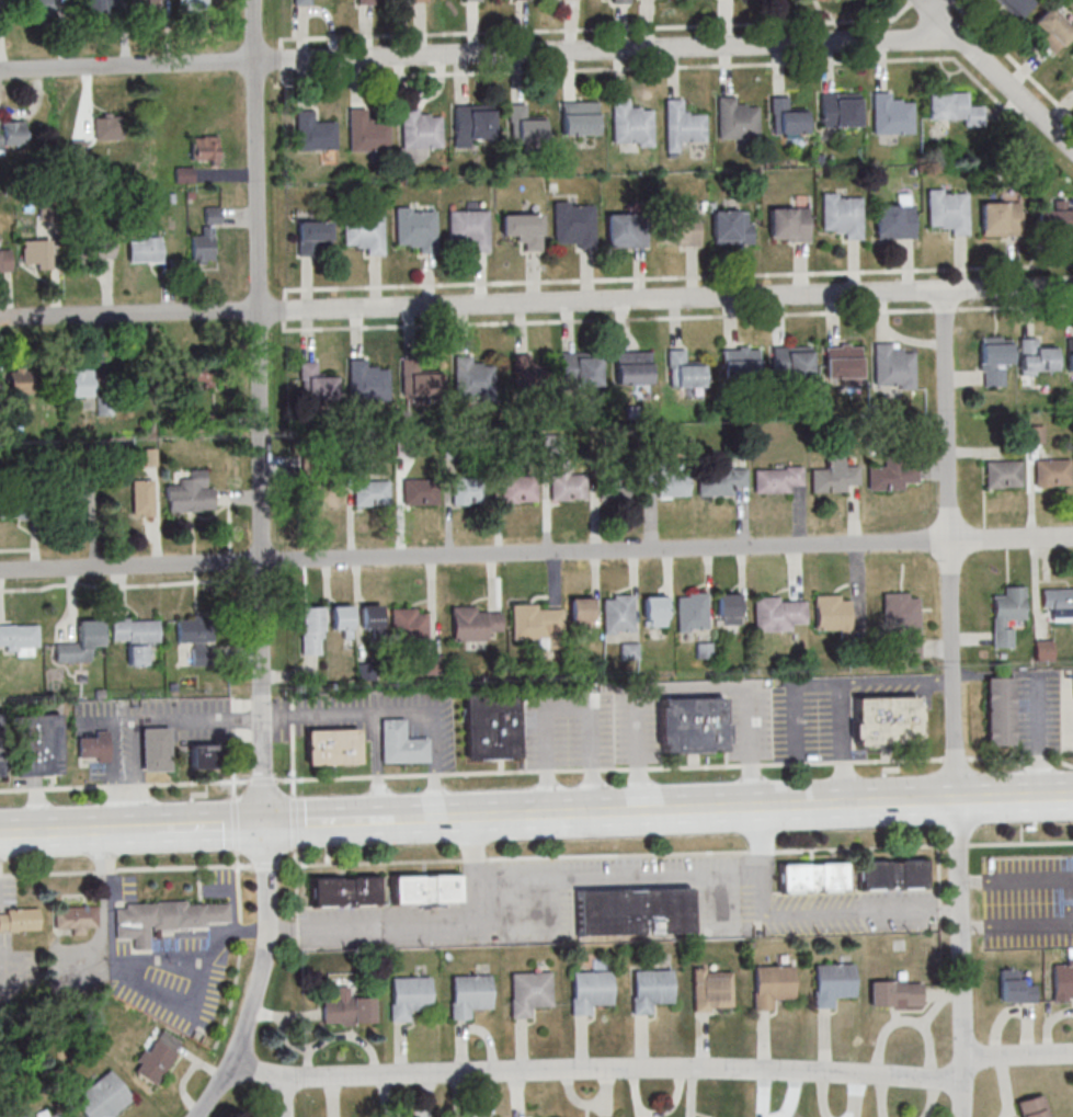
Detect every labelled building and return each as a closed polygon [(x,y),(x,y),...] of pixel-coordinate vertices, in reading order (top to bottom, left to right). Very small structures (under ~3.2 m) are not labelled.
[(27,16),(56,16),(56,0),(27,0),(27,16)] [(113,13),(113,0),(87,0),(87,13),(113,13)] [(131,9),(159,9),(159,0),(131,0),(131,9)] [(176,8),(208,8),(208,0),(176,0),(176,8)] [(1015,19),(1032,1),(1031,0),(995,0),(1015,19)] [(1026,29),(1052,54),(1072,32),(1072,30),(1048,7),(1026,29)] [(820,93),(858,92),(858,126),(820,127),(820,93)] [(927,92),(927,119),(963,119),(963,127),(983,126),(982,104),(970,104),(970,92),(927,92)] [(871,93),(872,134),(912,134),(912,102),(901,102),(901,99),(889,100),(889,93),(871,93)] [(717,96),(717,138),(757,138),(757,106),(745,106),(745,103),(733,103),(733,96),(717,96)] [(770,96),(772,134),(806,133),(806,110),(787,111),(787,96),(770,96)] [(664,100),(665,140),(705,139),(704,114),(687,114),(687,111),(682,111),(681,99),(664,100)] [(612,101),(612,141),(652,141),(652,110),(640,110),(640,106),(628,107),(628,101),(612,101)] [(560,102),(598,102),(600,135),(560,136),(560,102)] [(454,105),(492,104),(493,138),(469,139),(469,147),(455,147),(454,105)] [(547,143),(547,116),(528,116),(528,104),(509,104),(509,143),(547,143)] [(400,107),(400,148),(441,148),(441,116),(429,116),(429,114),(416,114),(416,107),(400,107)] [(347,109),(349,150),(388,150),(387,123),(370,124),(370,119),(365,121),(365,109),(347,109)] [(295,111),(295,149),(334,148),(333,121),(311,121),(311,110),(295,111)] [(120,115),(94,115),(94,140),(120,140),(120,115)] [(24,148),(24,121),(0,121),(0,148),(24,148)] [(218,136),(192,136),(192,162),(218,162),(218,136)] [(968,194),(968,235),(951,235),(951,228),(940,228),(940,225),(929,225),(929,195),(968,194)] [(860,198),(860,239),(844,239),(844,232),(833,232),(833,229),(822,229),(821,200),(860,198)] [(1038,233),(1072,233),(1072,211),(1066,211),(1066,200),(1053,200),(1053,210),(1037,210),(1038,233)] [(981,203),(1019,202),(1019,236),(981,236),(981,203)] [(592,205),(593,248),(577,248),(577,242),(553,242),(552,206),(592,205)] [(875,206),(913,205),(914,238),(876,239),(875,206)] [(204,222),(220,222),(220,207),(204,207),(204,222)] [(768,207),(807,207),(808,240),(785,241),(785,238),(769,238),(768,207)] [(487,210),(487,251),(470,251),(470,244),(460,244),(460,241),(448,241),(448,210),(487,210)] [(711,212),(751,210),(751,244),(712,244),(711,212)] [(659,212),(698,212),(698,246),(675,246),(675,242),(660,242),(659,212)] [(435,213),(435,253),(419,253),(419,247),(408,247),(408,242),(397,243),(396,213),(435,213)] [(381,214),(381,254),(365,254),(365,248),(354,248),(354,244),(343,244),(342,214),(381,214)] [(539,214),(540,250),(524,250),(523,242),(515,242),(515,235),(501,235),(500,214),(539,214)] [(606,215),(644,214),(646,247),(607,248),(606,215)] [(331,254),(331,221),(298,221),(298,254),(331,254)] [(202,237),(191,237),(191,263),(213,263),(213,226),(202,226),(202,237)] [(162,262),(162,236),(128,236),(128,262),(162,262)] [(113,258),(113,237),(94,237),(94,258),(113,258)] [(50,240),(21,240),(21,269),(50,269),(50,240)] [(10,250),(0,250),(0,273),(10,273),(10,250)] [(979,337),(995,337),(995,343),(1011,343),(1012,372),(979,373),(979,337)] [(1020,374),(1056,374),(1056,339),(1020,339),(1020,374)] [(902,343),(874,343),(874,389),(915,389),(915,354),(902,354),(902,343)] [(861,383),(861,344),(824,344),(824,383),(861,383)] [(773,346),(773,379),(812,379),(812,346),(773,346)] [(759,347),(722,347),(722,375),(759,375),(759,347)] [(668,349),(668,388),(705,388),(705,362),(689,362),(689,349),(668,349)] [(652,384),(652,352),(616,352),(616,384),(652,384)] [(562,386),(601,386),(601,353),(562,353),(562,386)] [(544,366),(533,365),(533,354),(513,354),(512,387),(544,388),(544,366)] [(455,355),(455,401),(495,401),(495,365),(476,365),(476,355),(455,355)] [(349,401),(391,401),(391,368),(369,368),(369,359),(349,359),(349,401)] [(215,385),(215,361),(181,361),(181,385),(215,385)] [(318,362),(300,362),(300,400),(338,399),(337,374),(318,374),(318,362)] [(402,396),(450,395),(449,362),(401,363),(402,396)] [(93,396),(93,370),(70,370),(70,396),(93,396)] [(0,372),(0,394),(36,394),(36,372),(0,372)] [(97,414),(115,414),(115,372),(97,372),(97,414)] [(1034,460),(1034,485),(1070,483),(1069,459),(1034,460)] [(984,463),(984,487),(1020,486),(1019,461),(984,463)] [(866,466),(867,490),(902,489),(902,482),(916,482),(915,465),(866,466)] [(810,468),(810,492),(846,491),(845,485),(859,485),(858,467),(810,468)] [(753,469),(753,493),(788,492),(788,486),(802,485),(801,468),(753,469)] [(167,512),(215,511),(215,486),(206,486),(206,469),(190,470),(190,481),(166,481),(167,512)] [(696,471),(697,495),(732,494),(732,488),(746,487),(745,469),(696,471)] [(655,474),(657,497),(688,495),(688,472),(655,474)] [(598,474),(598,498),(635,498),(633,474),(598,474)] [(549,476),(549,499),(585,499),(584,475),(549,476)] [(500,477),(500,501),(536,500),(535,476),(500,477)] [(450,478),(452,502),(487,501),(487,477),(450,478)] [(132,517),(154,517),(154,479),(132,479),(132,517)] [(401,480),(402,504),(437,503),(437,479),(401,480)] [(352,481),(353,505),(388,504),(388,480),(352,481)] [(83,482),(56,482),(56,512),(83,512),(83,482)] [(299,483),(300,508),(335,506),(335,482),(299,483)] [(28,518),(0,518),(0,498),(27,497),(28,518)] [(991,596),(992,648),(1012,648),(1012,628),(1003,628),(1003,619),(1025,618),(1024,586),(1002,586),(1002,595),(991,596)] [(1040,607),(1050,607),(1050,613),(1072,612),(1072,589),(1040,590),(1040,607)] [(676,596),(676,629),(706,628),(706,592),(686,593),(686,596),(676,596)] [(916,597),(918,659),(898,659),(897,628),(882,628),(881,593),(906,592),(906,599),(916,597)] [(716,593),(716,625),(739,625),(739,593),(716,593)] [(602,599),(603,630),(632,630),(631,594),(612,594),(612,599),(602,599)] [(668,595),(643,595),(643,626),(668,626),(668,595)] [(815,630),(849,630),(849,595),(815,595),(815,630)] [(804,601),(804,623),(789,624),(790,630),(754,631),(753,596),(778,596),(778,602),(804,601)] [(571,627),(592,627),(592,598),(571,598),(571,627)] [(383,604),(361,604),(361,630),(383,630),(383,604)] [(511,604),(512,639),(538,638),(538,649),(562,648),(561,608),(536,608),(536,604),(511,604)] [(352,605),(331,605),(331,629),(343,629),(342,637),(352,637),(352,605)] [(301,607),(301,654),(323,654),(323,607),(301,607)] [(391,635),(428,635),(428,608),(391,608),(391,635)] [(452,612),(452,636),(488,635),(487,612),(452,612)] [(112,618),(112,641),(128,641),(128,665),(147,665),(147,642),(159,642),(159,619),(112,618)] [(177,621),(178,644),(193,643),(193,663),(216,663),(216,620),(177,621)] [(4,646),(4,655),(39,655),(39,625),(0,625),(0,646),(4,646)] [(78,643),(56,643),(56,662),(92,662),(92,632),(78,632),(78,643)] [(1035,641),(1035,659),(1052,659),(1052,641),(1035,641)] [(443,655),(425,655),(425,674),(443,674),(443,655)] [(984,677),(1011,677),(1013,744),(985,745),(984,677)] [(465,758),(524,758),(524,714),(539,714),(539,693),(465,693),(465,758)] [(919,696),(852,697),(852,747),(920,746),(919,696)] [(659,754),(726,753),(725,698),(658,698),(659,754)] [(12,717),(14,777),(61,775),(58,715),(12,717)] [(380,719),(380,763),(427,762),(427,738),(404,738),(404,718),(380,719)] [(141,728),(141,773),(170,773),(170,728),(141,728)] [(304,731),(356,729),(357,763),(306,765),(304,731)] [(109,735),(78,735),(78,761),(109,761),(109,735)] [(190,770),(219,770),(219,744),(190,744),(190,770)] [(859,860),(859,889),(927,889),(927,860),(859,860)] [(846,863),(779,863),(779,892),(846,892),(846,863)] [(392,875),(392,904),(461,904),(461,875),(392,875)] [(379,877),(310,877),(310,907),(379,907),(379,877)] [(691,888),(575,889),(575,935),(691,934),(691,888)] [(150,927),(230,927),(229,903),(116,904),(116,940),(133,940),(133,950),(150,950),(150,927)] [(55,907),(55,929),(71,929),(71,935),(85,935),(85,928),(97,928),(96,906),(55,907)] [(39,931),(39,909),(0,909),(0,931),(39,931)] [(1052,961),(1053,1001),(1072,1001),(1072,961),(1052,961)] [(814,964),(854,962),(855,998),(833,998),(833,1007),(813,1008),(812,990),(814,990),(814,964)] [(753,966),(792,965),(794,1000),(772,1000),(772,1010),(752,1011),(752,992),(753,992),(753,966)] [(733,1011),(733,967),(693,967),(693,1011),(733,1011)] [(632,970),(672,969),(673,1003),(651,1004),(651,1014),(631,1015),(630,996),(632,996),(632,970)] [(1001,1003),(1035,1003),(1035,981),(1020,981),(1020,969),(1001,969),(1001,1003)] [(571,971),(610,970),(612,1005),(590,1005),(591,1015),(570,1016),(570,998),(572,998),(571,971)] [(512,973),(551,972),(552,1006),(530,1007),(530,1017),(511,1018),(510,1000),(512,1000),(512,973)] [(450,974),(490,973),(491,1008),(469,1008),(470,1019),(449,1019),(449,1001),(452,1001),(450,974)] [(390,978),(430,977),(431,1011),(410,1012),(410,1022),(389,1023),(389,1004),(391,1004),(390,978)] [(922,980),(870,980),(870,1007),(922,1007),(922,980)] [(333,987),(347,987),(347,999),(373,998),(374,1023),(353,1024),(354,1025),(339,1026),(339,1024),(321,1024),(321,1001),(333,1001),(333,987)] [(133,1073),(157,1086),(181,1041),(158,1028),(133,1073)] [(112,1116),(134,1100),(112,1069),(71,1098),(85,1116),(112,1116)] [(1042,1095),(1017,1101),(1021,1116),(1048,1116),(1042,1095)]
